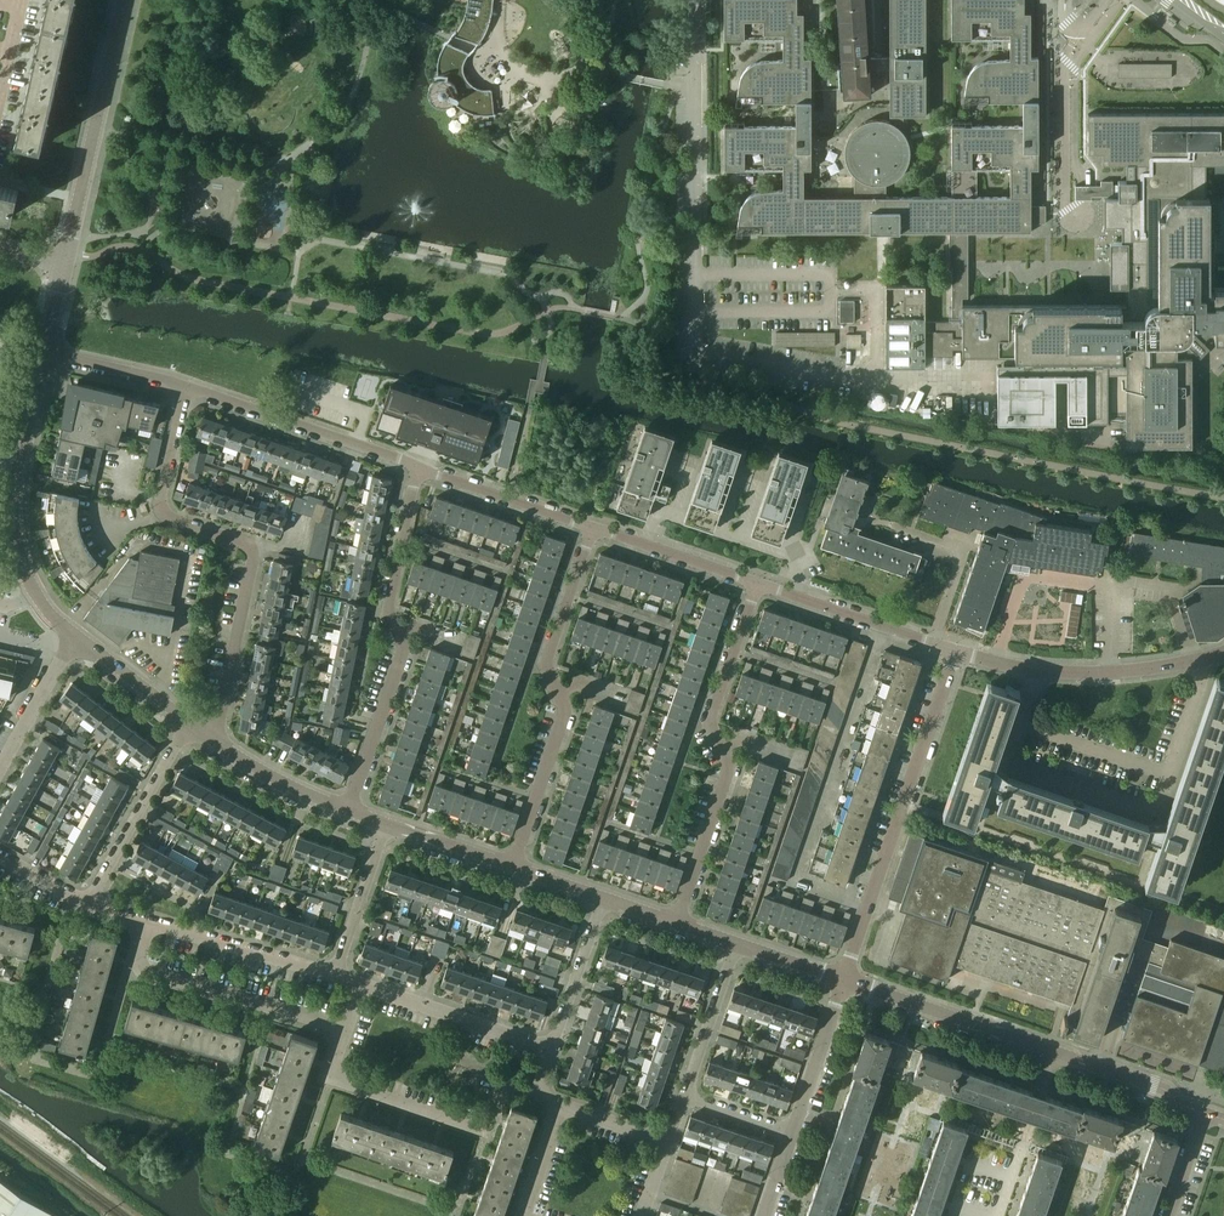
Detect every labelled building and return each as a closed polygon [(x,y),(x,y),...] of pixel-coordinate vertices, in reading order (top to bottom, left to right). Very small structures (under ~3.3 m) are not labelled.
[(75,0),(49,0),(44,20),(69,26),(75,0)] [(489,24),(490,24),(492,16),(492,13),(493,10),(493,6),(493,4),(494,1),(494,0),(468,0),(468,2),(466,13),(465,15),(464,18),(463,21),(462,24),(460,26),(458,29),(457,32),(456,31),(452,35),(453,36),(454,36),(478,44),(477,45),(478,45),(479,43),(480,42),(481,40),(483,39),(485,35),(486,32),(487,29),(488,27),(489,24)] [(804,58),(804,13),(797,13),(797,0),(725,0),(725,40),(726,40),(745,39),(783,39),(784,60),(764,61),(763,61),(762,61),(760,62),(759,62),(758,62),(757,62),(756,63),(755,63),(754,64),(753,64),(752,65),(751,66),(750,66),(749,67),(748,68),(747,69),(746,70),(745,71),(745,72),(744,73),(743,74),(743,75),(742,76),(742,77),(741,78),(741,79),(741,80),(740,81),(740,82),(740,83),(740,85),(738,95),(761,95),(761,102),(796,102),(796,126),(745,126),(725,126),(725,170),(727,170),(745,170),(745,151),(765,151),(765,164),(784,164),(784,169),(784,190),(762,191),(760,192),(759,192),(758,192),(757,192),(756,193),(755,193),(754,193),(753,194),(752,194),(751,195),(751,196),(750,196),(749,197),(748,198),(747,198),(747,199),(746,200),(745,201),(744,202),(744,203),(743,204),(743,205),(742,206),(742,207),(742,208),(741,209),(741,210),(741,211),(738,225),(762,225),(762,232),(950,232),(950,267),(953,267),(953,322),(925,322),(925,286),(886,286),(886,367),(902,367),(909,367),(916,367),(920,367),(926,367),(925,357),(927,357),(941,357),(953,357),(953,349),(961,349),(963,349),(963,357),(1012,356),(1023,356),(1023,360),(1023,366),(998,366),(998,373),(998,393),(998,409),(998,415),(998,418),(998,422),(999,422),(1036,422),(1055,422),(1055,393),(1055,386),(1055,377),(1062,377),(1067,377),(1067,388),(1067,393),(1068,409),(1068,421),(1069,421),(1085,421),(1086,421),(1106,421),(1108,421),(1108,418),(1125,418),(1126,418),(1126,447),(1192,447),(1192,414),(1192,412),(1192,371),(1192,368),(1192,358),(1191,358),(1191,355),(1195,351),(1196,352),(1197,354),(1206,344),(1205,343),(1204,342),(1210,337),(1215,337),(1215,338),(1223,338),(1223,287),(1214,287),(1209,287),(1209,283),(1209,269),(1209,252),(1215,252),(1215,216),(1215,198),(1215,196),(1205,196),(1205,164),(1223,164),(1223,113),(1183,113),(1176,113),(1089,114),(1088,114),(1088,153),(1103,153),(1103,164),(1127,164),(1127,181),(1119,181),(1119,186),(1118,186),(1118,185),(1117,185),(1116,185),(1115,185),(1114,185),(1114,186),(1113,186),(1112,186),(1112,187),(1112,188),(1111,188),(1111,189),(1111,190),(1111,191),(1111,192),(1111,193),(1112,193),(1112,194),(1113,194),(1113,195),(1114,195),(1115,195),(1116,196),(1117,195),(1118,195),(1119,195),(1119,196),(1119,198),(1104,199),(1104,226),(1122,226),(1122,242),(1116,242),(1116,262),(1110,262),(1110,287),(1126,287),(1126,305),(1101,305),(1096,305),(963,305),(963,298),(968,298),(968,232),(1031,232),(1031,223),(1046,223),(1046,206),(1031,206),(1031,169),(1039,169),(1038,57),(1031,58),(1031,13),(1024,13),(1024,0),(952,0),(952,39),(972,39),(972,20),(991,20),(991,33),(1011,33),(1011,59),(989,61),(988,61),(987,61),(986,61),(985,61),(984,62),(983,62),(982,62),(981,63),(980,63),(979,64),(978,64),(977,65),(976,66),(975,66),(975,67),(974,68),(973,69),(972,70),(971,71),(971,72),(970,73),(969,74),(969,75),(969,76),(968,77),(968,78),(968,79),(967,80),(965,95),(989,95),(989,102),(1023,102),(1023,126),(972,126),(952,126),(952,169),(952,189),(952,197),(886,197),(886,184),(887,183),(889,183),(890,183),(891,182),(892,182),(893,181),(894,180),(895,180),(896,179),(897,178),(898,177),(899,177),(900,176),(901,175),(902,174),(903,173),(904,172),(904,171),(905,170),(906,169),(906,168),(907,167),(907,166),(908,165),(908,163),(909,162),(909,161),(909,160),(910,158),(910,157),(910,156),(910,155),(910,154),(910,152),(910,151),(910,150),(910,149),(910,147),(910,146),(909,145),(909,144),(909,142),(908,141),(908,140),(907,139),(907,138),(906,137),(906,136),(905,134),(904,133),(904,132),(904,116),(926,116),(926,0),(890,0),(890,58),(882,58),(882,53),(876,53),(876,58),(873,58),(869,58),(865,0),(837,0),(842,66),(839,66),(839,68),(841,87),(841,89),(843,89),(844,96),(871,94),(870,78),(890,76),(890,122),(889,121),(888,121),(886,121),(885,120),(884,120),(883,120),(881,120),(880,120),(879,120),(877,120),(876,120),(875,120),(873,120),(872,120),(871,120),(869,121),(868,121),(867,121),(866,122),(865,122),(863,123),(862,123),(861,124),(860,125),(859,125),(858,126),(857,127),(856,128),(855,129),(854,130),(853,131),(852,132),(851,133),(850,134),(850,135),(849,137),(849,138),(848,139),(848,140),(847,141),(847,142),(846,144),(846,145),(846,146),(846,147),(845,148),(845,150),(845,151),(845,152),(845,153),(845,155),(845,156),(846,157),(846,158),(846,160),(846,161),(847,162),(847,163),(848,164),(848,166),(849,167),(849,168),(850,169),(851,170),(851,171),(852,172),(855,175),(855,197),(804,197),(804,169),(812,169),(811,90),(811,58),(804,58)] [(1176,22),(1168,17),(1166,19),(1174,25),(1176,22)] [(56,87),(69,26),(44,20),(35,59),(30,81),(56,87)] [(469,81),(468,79),(471,78),(468,73),(465,75),(464,73),(464,72),(464,70),(463,68),(463,67),(464,65),(464,64),(465,62),(465,61),(469,54),(470,54),(471,53),(470,52),(469,53),(447,43),(446,42),(444,45),(445,45),(443,48),(442,50),(441,52),(440,55),(439,57),(438,60),(438,62),(438,65),(438,68),(438,70),(438,73),(438,76),(439,78),(438,79),(436,79),(435,80),(434,81),(433,82),(432,83),(431,84),(431,85),(430,87),(429,88),(429,90),(429,91),(429,93),(429,95),(429,96),(430,98),(430,99),(431,101),(432,102),(433,103),(435,104),(436,105),(438,106),(439,106),(441,107),(442,107),(444,107),(446,107),(448,106),(449,106),(450,105),(451,105),(453,104),(455,102),(457,104),(457,105),(459,106),(466,110),(473,113),(478,114),(478,115),(481,115),(484,115),(487,115),(489,115),(492,115),(495,114),(505,113),(505,112),(494,113),(492,90),(492,89),(484,89),(482,89),(480,88),(478,88),(476,87),(474,86),(473,84),(471,83),(470,82),(469,81)] [(1171,76),(1171,63),(1118,63),(1118,77),(1171,76)] [(42,146),(56,87),(30,81),(22,119),(17,140),(42,146)] [(13,216),(19,190),(0,186),(0,213),(13,216)] [(134,261),(132,270),(139,272),(141,262),(134,261)] [(855,301),(850,301),(840,301),(840,317),(840,322),(854,322),(855,301)] [(835,331),(776,331),(776,346),(834,346),(835,331)] [(846,348),(861,348),(861,334),(846,334),(846,348)] [(152,429),(160,405),(160,404),(161,405),(161,404),(153,402),(154,402),(153,403),(138,400),(139,399),(134,399),(133,399),(134,398),(125,396),(125,394),(103,389),(97,387),(92,386),(86,385),(72,383),(70,401),(70,402),(70,405),(68,404),(61,436),(62,436),(61,437),(60,441),(58,450),(57,453),(57,454),(54,468),(53,472),(53,474),(78,480),(86,441),(98,444),(104,445),(105,446),(106,440),(118,444),(120,437),(124,426),(127,427),(128,423),(152,429)] [(493,418),(462,408),(442,401),(391,384),(384,406),(376,429),(417,442),(418,442),(419,439),(421,440),(423,440),(424,441),(426,441),(425,443),(431,445),(437,447),(436,449),(478,462),(493,418)] [(867,392),(866,406),(898,408),(898,394),(867,392)] [(212,440),(218,422),(203,417),(197,435),(212,440)] [(500,451),(496,467),(502,468),(508,470),(520,422),(509,419),(505,432),(500,451)] [(226,444),(232,427),(218,422),(212,440),(226,444)] [(239,449),(246,431),(232,427),(226,444),(239,449)] [(664,467),(673,439),(644,430),(618,508),(647,518),(655,495),(664,467)] [(253,454),(259,436),(246,431),(239,449),(253,454)] [(136,444),(137,441),(137,440),(125,436),(124,441),(136,444)] [(267,458),(273,441),(259,436),(253,454),(267,458)] [(714,531),(742,449),(712,439),(685,521),(714,531)] [(281,463),(287,446),(273,441),(267,458),(281,463)] [(102,454),(104,446),(104,445),(98,444),(96,453),(102,454)] [(156,468),(161,448),(150,445),(145,466),(156,468)] [(294,468),(300,450),(287,446),(281,463),(294,468)] [(308,473),(314,455),(300,450),(294,468),(308,473)] [(205,461),(207,454),(192,451),(191,458),(205,461)] [(781,544),(808,462),(779,452),(751,534),(781,544)] [(214,456),(207,454),(205,461),(212,464),(214,456)] [(322,477),(328,460),(314,455),(308,473),(322,477)] [(336,482),(342,464),(328,460),(322,477),(336,482)] [(202,472),(204,465),(190,462),(188,469),(202,472)] [(358,473),(350,470),(345,484),(353,486),(358,473)] [(862,496),(867,481),(845,473),(840,488),(862,496)] [(389,493),(391,479),(373,475),(370,490),(389,493)] [(290,485),(288,484),(287,489),(294,492),(297,482),(292,480),(290,485)] [(924,502),(919,516),(947,525),(970,533),(972,527),(984,531),(977,552),(954,620),(967,625),(967,623),(984,629),(1007,559),(1027,562),(1026,565),(1032,566),(1037,567),(1037,564),(1095,572),(1096,567),(1102,568),(1104,555),(1105,552),(1108,552),(1109,541),(1104,541),(1091,539),(1092,530),(1046,523),(1047,518),(1007,504),(1001,502),(1000,504),(933,481),(932,484),(929,491),(928,490),(926,495),(924,494),(922,502),(924,502)] [(666,499),(671,484),(664,482),(659,497),(666,499)] [(197,506),(204,488),(190,483),(184,501),(197,506)] [(76,501),(77,497),(39,488),(38,489),(50,492),(50,494),(38,491),(38,492),(49,495),(49,499),(48,503),(48,507),(48,511),(48,515),(48,519),(48,523),(49,527),(37,529),(49,527),(49,532),(37,534),(38,535),(49,533),(50,537),(51,541),(52,545),(54,549),(55,552),(57,556),(59,560),(60,563),(50,569),(51,570),(61,564),(63,568),(53,574),(54,575),(64,569),(67,573),(70,576),(72,580),(75,583),(78,586),(81,588),(84,591),(104,568),(99,564),(97,566),(95,564),(92,562),(90,559),(88,556),(86,553),(84,550),(83,546),(81,543),(80,540),(79,536),(77,533),(77,529),(76,526),(75,522),(75,519),(75,515),(75,511),(75,508),(76,504),(76,501)] [(211,510),(217,493),(204,488),(197,506),(211,510)] [(225,515),(231,497),(224,495),(225,490),(219,488),(218,493),(217,493),(211,510),(225,515)] [(857,511),(862,496),(840,488),(835,503),(857,511)] [(386,508),(389,493),(370,490),(366,504),(386,508)] [(252,525),(259,507),(252,504),(254,497),(248,495),(245,502),(239,520),(252,525)] [(305,515),(312,496),(309,495),(307,500),(303,499),(299,512),(305,515)] [(299,512),(303,499),(297,496),(292,510),(299,512)] [(313,517),(319,499),(312,496),(305,515),(312,517),(313,517)] [(444,520),(450,501),(437,496),(430,516),(444,520)] [(239,520),(245,502),(231,497),(225,515),(239,520)] [(321,522),(327,507),(329,502),(319,499),(313,517),(312,517),(316,522),(321,522)] [(458,525),(465,506),(450,501),(444,520),(458,525)] [(266,529),(275,504),(269,502),(267,510),(259,507),(252,525),(266,529)] [(853,525),(857,511),(835,503),(830,518),(834,519),(846,523),(853,525)] [(281,534),(287,517),(273,512),(276,504),(275,504),(266,529),(281,534)] [(383,522),(386,508),(366,504),(363,518),(383,522)] [(472,530),(478,511),(465,506),(458,525),(472,530)] [(330,524),(333,509),(327,507),(321,522),(330,524)] [(486,535),(493,516),(478,511),(472,530),(486,535)] [(500,540),(507,520),(493,516),(486,535),(500,540)] [(380,537),(383,522),(363,518),(360,532),(380,537)] [(836,552),(846,523),(834,519),(833,524),(825,521),(824,525),(827,526),(821,546),(836,552)] [(513,544),(520,525),(507,520),(500,540),(513,544)] [(329,532),(330,524),(321,522),(316,522),(314,529),(329,532)] [(861,530),(861,528),(853,525),(846,523),(836,552),(855,558),(862,537),(858,536),(861,530)] [(524,543),(528,529),(524,527),(519,541),(524,543)] [(329,532),(314,529),(313,536),(327,539),(329,532)] [(377,551),(380,537),(360,532),(357,547),(377,551)] [(1132,533),(1128,555),(1160,560),(1202,566),(1201,584),(1200,583),(1183,595),(1188,613),(1183,614),(1185,622),(1191,620),(1196,638),(1217,638),(1223,633),(1223,547),(1132,533)] [(437,543),(438,538),(424,534),(423,538),(437,543)] [(557,566),(566,541),(546,535),(538,560),(557,566)] [(326,545),(327,539),(313,536),(312,543),(326,545)] [(871,563),(878,543),(862,537),(855,558),(871,563)] [(451,548),(452,543),(441,539),(439,544),(451,548)] [(325,552),(326,545),(312,543),(310,550),(325,552)] [(519,556),(523,545),(518,543),(514,555),(519,556)] [(887,569),(894,548),(878,543),(871,563),(887,569)] [(466,548),(454,544),(453,548),(464,552),(466,548)] [(374,565),(377,551),(357,547),(355,555),(347,553),(346,559),(353,561),(374,565)] [(478,557),(480,552),(468,548),(467,553),(478,557)] [(921,558),(921,554),(913,552),(912,555),(894,548),(887,569),(921,580),(927,560),(921,558)] [(418,585),(425,564),(418,562),(419,558),(422,559),(424,551),(419,549),(415,561),(408,581),(418,585)] [(323,559),(325,552),(310,550),(309,556),(323,559)] [(180,558),(141,551),(139,560),(129,558),(84,618),(85,618),(86,617),(120,643),(127,634),(132,627),(170,634),(175,604),(171,603),(180,558)] [(290,578),(293,564),(292,563),(293,556),(279,553),(277,561),(274,560),(271,575),(290,578)] [(493,562),(495,557),(482,553),(480,557),(493,562)] [(608,577),(615,558),(601,553),(594,572),(608,577)] [(339,558),(333,557),(328,555),(325,569),(330,570),(332,560),(338,561),(339,558)] [(429,589),(440,557),(434,555),(432,563),(434,563),(432,567),(425,564),(418,585),(429,589)] [(439,592),(446,572),(439,569),(440,566),(442,566),(445,559),(440,557),(429,589),(439,592)] [(506,566),(508,561),(495,557),(493,562),(506,566)] [(514,570),(518,559),(513,557),(510,569),(514,570)] [(623,582),(629,563),(615,558),(608,577),(623,582)] [(551,584),(557,566),(538,560),(532,577),(551,584)] [(371,579),(374,565),(353,561),(350,575),(371,579)] [(449,596),(460,564),(455,562),(452,570),(454,571),(453,574),(446,572),(439,592),(449,596)] [(636,586),(642,567),(629,563),(623,582),(636,586)] [(460,599),(467,579),(460,576),(461,573),(463,574),(466,566),(460,564),(449,596),(460,599)] [(651,592),(658,572),(642,567),(636,586),(651,592)] [(470,603),(481,571),(476,569),(473,577),(475,578),(474,581),(467,579),(460,599),(470,603)] [(480,606),(487,586),(480,583),(481,580),(483,581),(486,573),(481,571),(470,603),(480,606)] [(509,584),(513,572),(509,571),(505,582),(509,584)] [(665,596),(672,577),(658,572),(651,592),(665,596)] [(287,593),(290,578),(271,575),(268,589),(287,593)] [(368,594),(371,579),(350,575),(349,584),(343,582),(340,596),(363,601),(365,593),(368,594)] [(491,610),(499,586),(502,578),(496,576),(494,584),(496,585),(495,588),(487,586),(480,606),(491,610)] [(546,597),(551,584),(532,577),(527,590),(546,597)] [(678,601),(684,581),(672,577),(665,596),(678,601)] [(688,599),(692,585),(688,583),(683,597),(688,599)] [(505,598),(509,586),(504,585),(500,596),(505,598)] [(298,600),(299,595),(287,593),(268,589),(266,603),(284,607),(292,609),(294,599),(298,600)] [(542,611),(546,597),(527,590),(522,605),(542,611)] [(602,595),(588,590),(587,595),(601,599),(602,595)] [(724,613),(730,597),(710,591),(705,607),(724,613)] [(322,611),(325,596),(319,595),(318,603),(316,610),(322,611)] [(616,600),(604,596),(603,600),(614,604),(616,600)] [(500,612),(504,600),(499,598),(495,610),(500,612)] [(630,604),(618,600),(617,605),(628,609),(630,604)] [(683,613),(687,601),(682,600),(678,611),(683,613)] [(363,619),(366,605),(347,601),(344,616),(363,619)] [(281,621),(284,607),(266,603),(263,617),(281,621)] [(537,625),(542,611),(522,605),(518,618),(537,625)] [(642,614),(643,609),(632,605),(630,610),(642,614)] [(582,641),(590,620),(582,618),(584,615),(586,615),(588,607),(583,606),(579,617),(572,638),(582,641)] [(720,626),(724,613),(705,607),(700,620),(720,626)] [(772,633),(778,613),(765,609),(758,628),(772,633)] [(657,619),(659,614),(646,610),(644,614),(657,619)] [(593,645),(604,613),(599,611),(596,619),(598,619),(597,623),(590,620),(582,641),(593,645)] [(495,625),(499,614),(494,612),(491,624),(495,625)] [(603,648),(610,628),(603,625),(604,622),(606,622),(609,614),(604,613),(593,645),(603,648)] [(678,626),(682,615),(678,613),(674,625),(678,626)] [(786,638),(792,618),(778,613),(772,633),(786,638)] [(671,618),(659,614),(657,619),(670,623),(671,618)] [(360,634),(363,619),(344,616),(341,630),(360,634)] [(293,624),(281,621),(263,617),(260,632),(278,636),(280,627),(292,630),(293,624)] [(532,638),(537,625),(518,618),(513,631),(532,638)] [(613,652),(624,620),(619,618),(616,626),(619,627),(617,630),(610,628),(603,648),(613,652)] [(800,642),(806,623),(792,618),(786,638),(800,642)] [(624,655),(631,635),(624,632),(625,629),(627,629),(630,622),(624,620),(613,652),(624,655)] [(715,641),(720,626),(700,620),(696,634),(715,641)] [(812,647),(819,627),(806,623),(800,642),(812,647)] [(634,659),(645,627),(640,625),(637,633),(639,634),(638,637),(631,635),(624,655),(634,659)] [(490,639),(494,628),(490,626),(486,637),(490,639)] [(645,662),(652,642),(644,639),(646,636),(648,636),(650,629),(645,627),(634,659),(645,662)] [(673,640),(677,629),(673,627),(669,639),(673,640)] [(827,651),(833,632),(819,627),(812,647),(827,651)] [(357,648),(360,634),(341,630),(339,644),(357,648)] [(528,651),(532,638),(513,631),(509,644),(528,651)] [(655,666),(664,642),(663,642),(666,634),(661,632),(658,640),(660,641),(659,644),(652,642),(645,662),(655,666)] [(841,656),(848,637),(833,632),(827,651),(841,656)] [(479,645),(481,638),(468,633),(465,641),(479,645)] [(710,655),(715,641),(696,634),(691,648),(710,655)] [(282,655),(285,641),(262,636),(260,644),(257,643),(254,658),(273,661),(275,653),(282,655)] [(862,662),(868,645),(852,639),(846,657),(862,662)] [(486,653),(490,641),(485,640),(481,651),(486,653)] [(479,645),(465,641),(463,647),(477,652),(479,645)] [(669,654),(673,643),(668,641),(664,652),(669,654)] [(300,644),(299,644),(297,655),(303,657),(306,645),(300,644)] [(354,662),(357,648),(339,644),(336,659),(354,662)] [(523,666),(528,651),(509,644),(503,660),(523,666)] [(764,655),(766,651),(752,646),(750,651),(764,655)] [(474,658),(477,652),(463,647),(461,654),(474,658)] [(445,671),(450,655),(431,648),(426,665),(445,671)] [(710,655),(691,648),(686,662),(705,668),(710,655)] [(912,691),(921,662),(900,655),(899,655),(884,650),(875,678),(881,680),(912,691)] [(778,660),(780,655),(768,652),(767,656),(778,660)] [(2,710),(9,697),(13,698),(19,687),(21,682),(18,681),(29,661),(0,654),(0,709),(2,710)] [(481,667),(485,655),(480,654),(476,665),(481,667)] [(664,668),(668,656),(663,655),(659,666),(664,668)] [(792,665),(793,660),(782,656),(780,661),(792,665)] [(857,678),(862,662),(846,657),(842,668),(844,671),(847,668),(857,678)] [(270,676),(273,661),(254,658),(251,672),(270,676)] [(351,677),(354,662),(336,659),(333,673),(351,677)] [(518,679),(523,666),(503,660),(499,672),(518,679)] [(468,677),(473,663),(468,661),(463,675),(468,677)] [(806,669),(807,665),(796,661),(794,666),(806,669)] [(701,681),(705,668),(686,662),(682,675),(701,681)] [(746,697),(753,677),(746,674),(747,671),(749,671),(752,664),(747,662),(743,673),(735,694),(746,697)] [(440,686),(445,671),(426,665),(421,679),(440,686)] [(821,675),(822,670),(809,666),(808,670),(821,675)] [(476,680),(480,669),(476,667),(472,679),(476,680)] [(757,701),(767,669),(762,667),(759,675),(762,676),(760,679),(753,677),(746,697),(757,701)] [(852,692),(857,678),(847,668),(844,671),(842,668),(839,677),(852,692)] [(659,682),(663,670),(659,669),(655,680),(659,682)] [(767,704),(774,684),(767,681),(768,678),(770,678),(773,671),(767,669),(757,701),(767,704)] [(835,674),(822,670),(821,675),(833,679),(835,674)] [(267,690),(270,676),(251,672),(249,686),(267,690)] [(513,694),(518,679),(499,672),(494,687),(513,694)] [(348,690),(351,677),(333,673),(330,687),(348,690)] [(777,708),(788,676),(783,674),(780,682),(782,683),(781,686),(774,684),(767,704),(777,708)] [(696,695),(701,681),(682,675),(677,689),(696,695)] [(788,711),(795,691),(787,688),(789,685),(791,686),(793,678),(788,676),(777,708),(788,711)] [(849,701),(852,692),(839,677),(836,686),(849,700),(849,701)] [(463,691),(467,679),(463,678),(459,689),(463,691)] [(436,698),(440,686),(421,679),(416,691),(436,698)] [(876,694),(907,704),(912,691),(881,680),(876,694)] [(472,694),(476,683),(471,681),(467,693),(472,694)] [(798,715),(809,683),(804,681),(801,689),(803,690),(802,693),(795,691),(788,711),(798,715)] [(659,684),(654,682),(650,694),(655,695),(659,684)] [(71,707),(83,692),(71,683),(60,698),(71,707)] [(808,718),(815,698),(808,695),(809,692),(811,693),(814,685),(809,683),(798,715),(808,718)] [(1167,829),(1160,851),(1150,882),(1174,890),(1223,745),(1223,686),(1217,683),(1167,829)] [(264,704),(267,690),(249,686),(246,700),(264,704)] [(849,700),(836,686),(833,695),(838,701),(835,704),(844,715),(844,714),(844,715),(849,701),(849,700)] [(981,795),(990,767),(1015,694),(990,686),(947,812),(972,821),(981,795)] [(345,705),(348,690),(330,687),(327,701),(345,705)] [(508,708),(513,694),(494,687),(489,702),(508,708)] [(819,722),(826,701),(830,690),(824,688),(822,696),(824,697),(822,700),(815,698),(808,718),(819,722)] [(639,715),(646,694),(632,689),(625,710),(639,715)] [(691,709),(696,695),(677,689),(672,703),(691,709)] [(431,712),(436,698),(416,691),(412,706),(431,712)] [(83,716),(95,701),(83,692),(71,707),(83,716)] [(459,705),(463,693),(458,692),(454,703),(459,705)] [(902,718),(907,704),(876,694),(872,707),(865,705),(865,706),(902,718)] [(467,708),(471,696),(466,695),(462,706),(467,708)] [(650,709),(654,698),(649,696),(645,708),(650,709)] [(261,718),(264,704),(246,700),(243,714),(261,718)] [(95,725),(107,710),(95,701),(83,716),(95,725)] [(342,720),(345,705),(327,701),(324,716),(325,716),(323,724),(336,726),(333,741),(347,744),(350,729),(338,727),(339,719),(342,720)] [(504,720),(508,708),(489,702),(485,714),(504,720)] [(686,723),(691,709),(672,703),(667,717),(686,723)] [(840,728),(844,715),(844,714),(844,715),(835,704),(832,706),(830,704),(827,714),(839,728),(839,727),(840,728)] [(454,718),(458,707),(453,705),(449,717),(454,718)] [(610,725),(614,712),(615,711),(595,705),(590,719),(610,725)] [(426,727),(431,712),(412,706),(407,720),(426,727)] [(865,706),(861,719),(897,732),(902,718),(865,706)] [(462,722),(466,710),(462,709),(458,720),(462,722)] [(107,734),(119,719),(107,710),(95,725),(107,734)] [(645,723),(649,711),(645,710),(641,721),(645,723)] [(258,733),(261,718),(243,714),(240,730),(258,733)] [(499,735),(504,720),(485,714),(480,728),(499,735)] [(839,728),(827,714),(823,723),(836,737),(836,738),(840,728),(839,727),(839,728)] [(289,725),(291,717),(285,716),(283,716),(281,723),(289,725)] [(682,736),(686,723),(667,717),(663,729),(682,736)] [(632,733),(637,719),(632,718),(627,732),(632,733)] [(119,744),(131,729),(119,719),(107,734),(119,744)] [(449,732),(453,721),(449,719),(445,731),(449,732)] [(605,739),(610,725),(590,719),(586,732),(605,739)] [(893,746),(897,732),(861,719),(856,733),(893,746)] [(58,734),(61,727),(48,720),(44,726),(58,734)] [(421,740),(426,727),(407,720),(402,734),(421,740)] [(458,735),(461,724),(457,722),(453,734),(458,735)] [(836,737),(823,723),(820,732),(833,747),(836,738),(836,737)] [(640,737),(644,725),(640,724),(636,735),(640,737)] [(494,748),(499,735),(480,728),(475,742),(494,748)] [(132,753),(144,738),(131,729),(119,744),(132,753)] [(677,750),(682,736),(663,729),(658,744),(677,750)] [(280,746),(286,734),(279,730),(273,743),(280,746)] [(64,731),(62,736),(71,741),(73,737),(64,731)] [(600,753),(605,739),(586,732),(581,746),(600,753)] [(833,747),(820,732),(817,742),(818,743),(822,740),(832,751),(833,747)] [(444,746),(448,734),(444,733),(440,744),(444,746)] [(893,746),(856,733),(851,747),(858,749),(888,759),(893,746)] [(55,757),(60,748),(64,741),(50,734),(47,740),(44,738),(38,748),(55,757)] [(416,754),(421,740),(402,734),(397,748),(416,754)] [(627,747),(631,736),(627,734),(623,746),(627,747)] [(301,761),(309,744),(297,738),(296,739),(290,735),(283,748),(290,752),(288,754),(301,761)] [(452,751),(457,738),(452,736),(448,749),(452,751)] [(636,750),(640,739),(635,737),(631,749),(636,750)] [(156,748),(144,738),(132,753),(144,763),(156,748)] [(77,739),(75,743),(84,748),(86,744),(77,739)] [(818,743),(817,742),(814,751),(827,766),(832,751),(822,740),(818,743)] [(490,761),(494,748),(475,742),(471,755),(490,761)] [(314,768),(323,751),(309,744),(301,761),(314,768)] [(673,764),(677,750),(658,744),(653,757),(673,764)] [(806,759),(809,750),(795,745),(793,754),(806,759)] [(596,767),(600,753),(581,746),(576,760),(596,767)] [(440,760),(444,748),(439,747),(435,758),(440,760)] [(48,771),(55,757),(38,748),(31,761),(48,771)] [(412,767),(416,754),(397,748),(393,760),(412,767)] [(623,761),(627,749),(622,748),(618,759),(623,761)] [(451,755),(452,751),(448,749),(444,762),(448,763),(451,755)] [(883,773),(888,759),(858,749),(853,763),(883,773)] [(85,751),(82,756),(86,758),(90,760),(93,756),(85,751)] [(327,774),(336,758),(323,751),(314,768),(327,774)] [(631,764),(635,753),(630,751),(626,763),(631,764)] [(822,780),(827,766),(814,751),(811,760),(815,766),(812,768),(822,780)] [(804,765),(806,759),(793,754),(791,760),(804,765)] [(485,776),(490,761),(471,755),(465,770),(485,776)] [(79,771),(86,758),(82,756),(75,769),(79,771)] [(668,778),(673,764),(653,757),(649,771),(668,778)] [(96,758),(94,762),(103,767),(106,763),(96,758)] [(341,781),(349,765),(336,758),(327,774),(341,781)] [(407,782),(412,767),(393,760),(388,776),(407,782)] [(435,773),(439,762),(434,760),(430,772),(435,773)] [(591,780),(596,767),(576,760),(572,773),(591,780)] [(802,771),(804,765),(791,760),(789,766),(802,771)] [(40,785),(48,771),(31,761),(23,775),(40,785)] [(772,786),(778,767),(759,761),(753,779),(772,786)] [(618,775),(622,763),(617,762),(613,773),(618,775)] [(134,776),(111,763),(107,769),(130,782),(134,776)] [(878,787),(883,773),(853,763),(844,789),(874,800),(878,787)] [(626,778),(630,767),(626,765),(622,776),(626,778)] [(90,769),(86,767),(80,776),(85,779),(90,769)] [(1009,781),(990,767),(981,795),(1003,803),(1002,806),(1136,852),(1138,844),(1144,827),(1009,781)] [(822,780),(812,768),(809,771),(808,769),(804,778),(817,793),(820,787),(822,780)] [(663,793),(668,778),(649,771),(643,786),(663,793)] [(72,784),(77,775),(73,772),(68,782),(72,784)] [(183,796),(192,779),(179,772),(170,789),(183,796)] [(440,808),(447,787),(440,785),(441,782),(443,782),(446,774),(440,773),(437,780),(429,805),(440,808)] [(586,794),(591,780),(572,773),(567,788),(586,794)] [(430,787),(434,776),(430,774),(426,786),(430,787)] [(796,789),(801,775),(796,774),(791,787),(796,789)] [(32,798),(40,785),(23,775),(16,789),(32,798)] [(613,788),(617,777),(613,775),(609,787),(613,788)] [(121,800),(129,785),(112,776),(104,790),(121,800)] [(403,794),(407,782),(388,776),(383,788),(403,794)] [(450,812),(461,780),(456,778),(453,786),(455,786),(454,790),(447,787),(440,808),(450,812)] [(817,793),(804,778),(801,788),(810,797),(814,802),(817,793)] [(197,803),(206,786),(192,779),(183,796),(197,803)] [(622,792),(625,780),(621,779),(617,790),(622,792)] [(768,798),(772,786),(753,779),(749,791),(768,798)] [(83,782),(78,780),(73,789),(77,792),(83,782)] [(460,815),(467,795),(460,792),(461,789),(463,789),(466,781),(461,780),(450,812),(460,815)] [(65,797),(70,788),(66,785),(60,795),(65,797)] [(471,819),(482,787),(476,785),(474,793),(476,794),(475,797),(467,795),(460,815),(471,819)] [(210,810),(219,793),(206,786),(197,803),(210,810)] [(658,806),(663,793),(643,786),(639,799),(658,806)] [(481,822),(488,802),(481,799),(482,796),(484,796),(487,788),(482,787),(471,819),(481,822)] [(398,808),(403,794),(383,788),(379,801),(398,808)] [(425,802),(430,790),(425,788),(421,801),(425,802)] [(581,808),(586,794),(567,788),(562,802),(581,808)] [(810,797),(801,788),(798,796),(803,802),(799,804),(809,816),(814,802),(810,797)] [(24,813),(32,798),(16,789),(7,804),(24,813)] [(608,802),(612,791),(608,789),(604,801),(608,802)] [(869,814),(874,800),(844,789),(839,803),(869,814)] [(121,800),(104,790),(97,803),(113,813),(121,800)] [(791,803),(795,791),(791,790),(787,801),(791,803)] [(764,809),(768,798),(749,791),(745,802),(764,809)] [(491,826),(502,794),(497,792),(494,800),(496,801),(495,804),(488,802),(481,822),(491,826)] [(75,795),(71,793),(66,803),(70,805),(75,795)] [(224,817),(233,800),(219,793),(210,810),(224,817)] [(616,807),(621,794),(616,793),(612,805),(616,807)] [(502,829),(509,809),(501,806),(503,803),(505,803),(507,796),(502,794),(491,826),(502,829)] [(57,810),(63,801),(58,798),(53,808),(57,810)] [(512,833),(519,812),(523,801),(518,799),(515,807),(517,808),(516,811),(509,809),(502,829),(512,833)] [(654,818),(658,806),(639,799),(635,812),(654,818)] [(238,825),(247,808),(233,800),(224,817),(238,825)] [(421,815),(425,802),(421,801),(416,813),(421,815)] [(577,821),(581,808),(562,802),(557,815),(577,821)] [(759,823),(764,809),(745,802),(740,817),(759,823)] [(106,826),(113,813),(97,803),(89,817),(106,826)] [(604,816),(608,804),(603,803),(599,814),(604,816)] [(864,828),(869,814),(839,803),(834,818),(864,828)] [(24,813),(7,804),(0,817),(0,819),(16,827),(24,813)] [(786,817),(790,805),(786,804),(782,815),(786,817)] [(805,830),(809,816),(799,804),(796,807),(795,806),(792,815),(805,830)] [(612,819),(616,807),(612,805),(607,818),(612,819)] [(68,809),(64,806),(58,816),(63,818),(68,809)] [(174,814),(161,807),(157,813),(171,820),(174,814)] [(251,832),(260,815),(247,808),(238,825),(251,832)] [(50,824),(55,814),(51,812),(46,821),(50,824)] [(649,832),(654,818),(635,812),(630,826),(649,832)] [(264,839),(273,822),(260,815),(251,832),(264,839)] [(572,836),(577,821),(557,815),(552,830),(572,836)] [(802,838),(805,830),(792,815),(789,824),(801,839),(802,838)] [(169,824),(156,816),(152,823),(166,830),(167,828),(169,824)] [(98,840),(106,826),(89,817),(82,830),(98,840)] [(599,830),(603,818),(598,817),(594,828),(599,830)] [(754,838),(759,823),(740,817),(735,831),(754,838)] [(782,830),(786,819),(781,817),(777,829),(782,830)] [(177,818),(175,823),(184,828),(186,824),(177,818)] [(860,842),(864,828),(834,818),(829,831),(860,842)] [(16,827),(0,819),(0,835),(9,840),(16,827)] [(55,831),(61,822),(56,819),(51,829),(55,831)] [(286,829),(273,822),(264,839),(277,846),(286,829)] [(176,833),(179,829),(169,824),(167,828),(176,833)] [(798,849),(802,838),(801,839),(789,824),(786,833),(790,839),(798,849)] [(43,837),(48,827),(44,825),(38,834),(43,837)] [(200,831),(190,825),(188,830),(198,835),(200,831)] [(1160,851),(1167,829),(1148,829),(1144,827),(1138,844),(1160,851)] [(604,864),(611,844),(604,841),(605,838),(607,838),(609,831),(604,829),(601,836),(593,861),(604,864)] [(855,856),(860,842),(829,831),(823,829),(818,843),(833,848),(855,856)] [(91,853),(98,840),(82,830),(74,844),(91,853)] [(567,850),(572,836),(552,830),(548,843),(567,850)] [(594,844),(598,832),(594,830),(590,842),(594,844)] [(192,836),(182,831),(180,835),(190,840),(192,836)] [(749,852),(754,838),(735,831),(730,845),(749,852)] [(777,844),(781,833),(776,831),(772,843),(777,844)] [(43,859),(55,836),(49,832),(36,856),(43,859)] [(890,960),(892,964),(894,960),(915,968),(914,972),(919,970),(921,974),(923,970),(944,977),(942,982),(948,979),(953,964),(1071,1005),(1067,1018),(1064,1017),(1060,1027),(1098,1040),(1108,1011),(1119,1015),(1130,1018),(1123,1038),(1203,1065),(1223,1073),(1223,957),(1171,939),(1168,947),(1142,938),(1152,910),(1109,896),(1104,909),(1022,881),(1025,871),(924,836),(910,832),(908,839),(895,876),(909,880),(902,901),(899,908),(907,910),(890,960)] [(203,833),(201,837),(211,842),(213,838),(203,833)] [(790,839),(786,833),(782,843),(795,858),(798,849),(790,839)] [(614,868),(625,836),(620,834),(617,842),(619,843),(618,846),(611,844),(604,864),(614,868)] [(307,859),(313,841),(299,836),(292,854),(307,859)] [(624,871),(631,851),(624,848),(625,845),(627,845),(630,838),(625,836),(614,868),(624,871)] [(33,854),(41,840),(34,837),(27,850),(33,854)] [(205,843),(196,838),(193,842),(203,847),(205,843)] [(217,840),(214,844),(224,849),(226,845),(217,840)] [(144,864),(153,847),(142,841),(133,858),(144,864)] [(321,864),(327,846),(313,841),(307,859),(321,864)] [(634,875),(645,843),(640,841),(637,849),(639,850),(638,853),(631,851),(624,871),(634,875)] [(562,864),(567,850),(548,843),(543,857),(562,864)] [(645,878),(652,858),(645,855),(646,852),(648,852),(651,845),(645,843),(634,875),(645,878)] [(792,867),(795,858),(782,843),(779,852),(787,861),(792,867)] [(833,848),(818,843),(809,871),(824,876),(824,877),(845,884),(855,856),(833,848)] [(91,853),(74,844),(67,857),(84,866),(91,853)] [(590,857),(594,846),(589,844),(585,856),(590,857)] [(745,866),(749,852),(730,845),(725,859),(745,866)] [(772,858),(776,847),(772,845),(768,856),(772,858)] [(335,869),(341,851),(327,846),(321,864),(335,869)] [(158,871),(167,855),(153,847),(144,864),(158,871)] [(230,847),(228,851),(237,856),(240,852),(230,847)] [(655,882),(666,850),(661,848),(658,856),(660,857),(659,860),(652,858),(645,878),(655,882)] [(665,885),(672,865),(665,862),(666,859),(669,860),(671,852),(666,850),(655,882),(665,885)] [(220,868),(227,855),(221,851),(214,865),(220,868)] [(350,874),(356,856),(341,851),(335,869),(350,874)] [(788,880),(792,867),(787,861),(779,852),(772,874),(788,880)] [(243,854),(241,858),(251,863),(253,859),(243,854)] [(172,879),(181,862),(167,855),(158,871),(172,879)] [(226,872),(234,858),(227,855),(220,868),(226,872)] [(676,889),(683,868),(687,857),(681,855),(679,863),(681,864),(679,867),(672,865),(665,885),(676,889)] [(77,878),(84,866),(67,857),(60,869),(77,878)] [(585,871),(589,860),(584,858),(580,870),(585,871)] [(740,879),(745,866),(725,859),(721,872),(740,879)] [(768,872),(772,860),(767,859),(763,870),(768,872)] [(186,886),(195,870),(181,862),(172,879),(186,886)] [(275,880),(280,865),(273,863),(268,877),(275,880)] [(287,867),(280,865),(275,880),(282,882),(287,867)] [(399,891),(405,873),(392,869),(385,887),(399,891)] [(209,877),(195,870),(186,886),(200,894),(209,877)] [(247,879),(249,874),(238,871),(236,875),(247,879)] [(735,893),(740,879),(721,872),(716,887),(735,893)] [(412,896),(418,878),(405,873),(399,891),(412,896)] [(763,886),(767,874),(762,873),(758,884),(763,886)] [(261,884),(263,879),(253,876),(251,880),(261,884)] [(426,900),(432,883),(418,878),(412,896),(426,900)] [(275,889),(277,884),(267,881),(265,885),(275,889)] [(311,892),(312,887),(302,883),(301,888),(311,892)] [(440,905),(446,887),(432,883),(426,900),(440,905)] [(767,920),(775,899),(767,897),(769,893),(771,894),(773,886),(768,884),(765,892),(757,917),(767,920)] [(290,894),(291,889),(281,885),(279,890),(290,894)] [(758,899),(762,888),(758,886),(754,898),(758,899)] [(453,910),(459,892),(446,887),(440,905),(453,910)] [(731,906),(735,893),(716,887),(711,899),(731,906)] [(317,889),(315,894),(340,902),(342,895),(327,890),(326,892),(317,889)] [(304,899),(305,894),(295,890),(293,895),(304,899)] [(778,924),(789,892),(784,890),(781,898),(783,898),(782,902),(775,899),(767,920),(778,924)] [(222,915),(228,897),(215,892),(209,910),(222,915)] [(467,915),(473,897),(459,892),(453,910),(467,915)] [(788,927),(795,906),(788,904),(789,900),(791,901),(794,893),(789,892),(778,924),(788,927)] [(318,904),(320,899),(309,895),(308,900),(318,904)] [(237,920),(243,902),(228,897),(222,915),(237,920)] [(481,919),(487,902),(473,897),(467,915),(481,919)] [(798,931),(809,899),(804,897),(801,905),(803,905),(802,909),(795,906),(788,927),(798,931)] [(726,920),(731,906),(711,899),(707,913),(726,920)] [(809,934),(816,914),(809,911),(810,908),(812,908),(815,900),(809,899),(798,931),(809,934)] [(338,905),(324,900),(321,907),(336,912),(338,905)] [(753,914),(757,902),(753,900),(748,913),(753,914)] [(251,925),(257,907),(243,902),(237,920),(251,925)] [(496,924),(502,907),(487,902),(481,919),(496,924)] [(819,938),(830,906),(825,904),(822,912),(824,913),(823,916),(816,914),(809,934),(819,938)] [(829,942),(836,921),(829,918),(830,915),(832,916),(835,908),(830,906),(819,938),(829,942)] [(265,930),(272,912),(257,907),(251,925),(265,930)] [(389,919),(392,912),(378,907),(376,915),(389,919)] [(522,938),(530,914),(516,909),(508,933),(522,938)] [(840,945),(847,925),(847,924),(851,913),(845,911),(843,919),(845,920),(844,923),(836,921),(829,942),(840,945)] [(280,935),(286,917),(272,912),(265,930),(280,935)] [(749,927),(753,914),(748,913),(744,926),(749,927)] [(536,943),(545,919),(530,914),(522,938),(536,943)] [(294,940),(300,922),(286,917),(280,935),(294,940)] [(36,928),(0,918),(0,946),(29,954),(36,928)] [(549,947),(551,941),(558,923),(545,919),(536,943),(549,947)] [(381,931),(383,924),(374,920),(370,932),(379,936),(381,931)] [(399,926),(384,921),(383,924),(381,931),(385,933),(387,927),(398,931),(399,926)] [(308,945),(315,927),(300,922),(294,940),(308,945)] [(565,946),(572,928),(558,923),(551,941),(565,946)] [(323,950),(330,932),(315,927),(308,945),(323,950)] [(412,936),(414,931),(403,927),(402,932),(412,936)] [(106,983),(116,950),(119,939),(93,932),(80,976),(106,983)] [(492,954),(498,937),(489,934),(483,951),(492,954)] [(506,940),(498,937),(492,954),(500,957),(506,940)] [(438,955),(443,941),(436,938),(431,953),(438,955)] [(445,958),(450,943),(443,941),(438,955),(445,958)] [(373,966),(379,948),(365,943),(359,962),(373,966)] [(615,967),(621,949),(608,945),(602,963),(615,967)] [(388,971),(394,953),(379,948),(373,966),(388,971)] [(629,972),(635,954),(621,949),(615,967),(629,972)] [(477,958),(479,953),(469,950),(467,954),(477,958)] [(402,976),(408,958),(394,953),(388,971),(402,976)] [(643,977),(649,959),(635,954),(629,972),(643,977)] [(494,958),(484,955),(483,960),(493,963),(494,958)] [(417,981),(423,963),(408,958),(402,976),(417,981)] [(657,981),(663,964),(649,959),(643,977),(657,981)] [(506,968),(508,963),(498,960),(496,964),(506,968)] [(521,973),(522,968),(512,964),(510,969),(521,973)] [(556,976),(558,968),(544,964),(541,971),(556,976)] [(670,986),(676,968),(663,964),(657,981),(670,986)] [(454,989),(460,971),(448,966),(442,984),(454,989)] [(684,991),(690,973),(676,968),(670,986),(684,991)] [(535,977),(537,973),(526,969),(525,974),(535,977)] [(469,994),(476,976),(460,971),(454,989),(469,994)] [(699,996),(705,978),(690,973),(684,991),(699,996)] [(553,986),(555,979),(540,974),(538,981),(553,986)] [(96,1021),(102,999),(106,983),(80,976),(70,1014),(96,1021)] [(483,999),(489,981),(476,976),(469,994),(483,999)] [(498,1004),(504,985),(489,981),(483,999),(498,1004)] [(606,993),(609,985),(596,981),(593,988),(606,993)] [(511,1008),(517,990),(504,985),(498,1004),(511,1008)] [(615,987),(609,985),(606,993),(612,995),(615,987)] [(742,1011),(748,993),(735,988),(728,1006),(742,1011)] [(525,1013),(531,995),(517,990),(511,1008),(525,1013)] [(609,1014),(614,999),(596,993),(592,1007),(609,1014)] [(755,1015),(762,997),(748,993),(742,1011),(755,1015)] [(542,1019),(548,1001),(531,995),(525,1013),(542,1019)] [(769,1020),(775,1002),(762,997),(755,1015),(769,1020)] [(164,1038),(172,1012),(133,1001),(125,1027),(164,1038)] [(783,1025),(789,1007),(775,1002),(769,1020),(783,1025)] [(605,1027),(609,1014),(592,1007),(587,1021),(605,1027)] [(797,1029),(803,1011),(789,1007),(783,1025),(797,1029)] [(645,1025),(649,1011),(642,1009),(637,1023),(645,1025)] [(690,1021),(692,1014),(678,1009),(676,1016),(690,1021)] [(812,1034),(818,1016),(803,1011),(797,1029),(812,1034)] [(204,1049),(212,1023),(172,1012),(164,1038),(204,1049)] [(54,1015),(46,1013),(44,1020),(45,1021),(52,1022),(54,1015)] [(86,1053),(91,1037),(96,1021),(70,1014),(61,1046),(62,1047),(60,1056),(82,1062),(85,1053),(86,1053)] [(679,1037),(684,1023),(666,1017),(661,1031),(679,1037)] [(600,1041),(605,1027),(587,1021),(582,1035),(600,1041)] [(247,1033),(231,1028),(212,1023),(204,1049),(240,1059),(247,1033)] [(733,1036),(736,1028),(723,1024),(720,1031),(733,1036)] [(742,1030),(736,1028),(733,1036),(739,1038),(742,1030)] [(675,1051),(679,1037),(661,1031),(657,1045),(675,1051)] [(303,1086),(311,1064),(318,1042),(293,1033),(278,1078),(303,1086)] [(890,1042),(866,1033),(859,1054),(883,1063),(890,1042)] [(595,1055),(600,1041),(582,1035),(577,1049),(595,1055)] [(730,1047),(732,1039),(719,1035),(716,1042),(730,1047)] [(735,1049),(738,1041),(732,1039),(730,1047),(735,1049)] [(777,1044),(769,1041),(767,1047),(775,1050),(777,1044)] [(55,1052),(57,1046),(50,1044),(48,1051),(55,1052)] [(670,1065),(675,1051),(657,1045),(652,1059),(670,1065)] [(803,1060),(806,1052),(790,1047),(788,1055),(803,1060)] [(591,1069),(595,1055),(577,1049),(573,1062),(591,1069)] [(934,1083),(942,1059),(922,1052),(914,1076),(934,1083)] [(877,1079),(883,1063),(859,1054),(853,1071),(856,1072),(879,1080),(880,1079),(877,1079)] [(802,1063),(787,1058),(784,1066),(799,1071),(802,1063)] [(665,1079),(670,1065),(652,1059),(647,1073),(665,1079)] [(951,1091),(959,1067),(960,1065),(942,1059),(934,1083),(950,1088),(949,1091),(951,1091)] [(717,1083),(723,1065),(710,1060),(704,1078),(717,1083)] [(586,1083),(591,1069),(573,1062),(568,1077),(586,1083)] [(731,1087),(737,1069),(723,1065),(717,1083),(731,1087)] [(970,1098),(978,1074),(959,1067),(951,1091),(970,1098)] [(744,1092),(750,1074),(737,1069),(731,1087),(744,1092)] [(872,1101),(879,1080),(856,1072),(848,1093),(872,1101)] [(661,1093),(665,1079),(647,1073),(643,1086),(661,1093)] [(610,1091),(615,1077),(607,1074),(603,1088),(610,1091)] [(758,1097),(764,1079),(750,1074),(744,1092),(758,1097)] [(895,1078),(887,1074),(885,1080),(893,1083),(895,1078)] [(990,1104),(998,1081),(978,1074),(970,1098),(990,1104)] [(291,1122),(298,1101),(303,1086),(278,1078),(265,1113),(291,1122)] [(621,1095),(626,1081),(619,1078),(614,1092),(621,1095)] [(772,1102),(778,1084),(764,1079),(758,1097),(772,1102)] [(1009,1111),(1017,1087),(998,1081),(990,1104),(1009,1111)] [(793,1089),(778,1084),(772,1102),(787,1107),(793,1089)] [(656,1107),(661,1093),(643,1086),(638,1101),(656,1107)] [(1024,1116),(1032,1093),(1017,1087),(1009,1111),(1024,1116)] [(866,1120),(872,1101),(848,1093),(842,1112),(866,1120)] [(1038,1121),(1046,1097),(1032,1093),(1024,1116),(1038,1121)] [(1055,1127),(1063,1103),(1046,1097),(1038,1121),(1055,1127)] [(1075,1134),(1076,1131),(1083,1110),(1063,1103),(1055,1127),(1075,1134)] [(524,1154),(538,1114),(512,1105),(498,1146),(524,1154)] [(1096,1137),(1104,1114),(1084,1107),(1083,1110),(1076,1131),(1096,1137)] [(860,1138),(866,1120),(842,1112),(836,1130),(860,1138)] [(280,1154),(289,1127),(291,1122),(265,1113),(254,1146),(280,1154)] [(374,1153),(382,1127),(342,1113),(333,1139),(374,1153)] [(1113,1143),(1121,1120),(1104,1114),(1096,1137),(1113,1143)] [(698,1138),(705,1120),(691,1115),(685,1133),(698,1138)] [(712,1142),(718,1124),(705,1120),(698,1138),(712,1142)] [(960,1149),(967,1129),(943,1121),(936,1141),(960,1149)] [(726,1147),(732,1129),(718,1124),(712,1142),(726,1147)] [(413,1166),(422,1141),(382,1127),(374,1153),(413,1166)] [(739,1152),(746,1134),(732,1129),(726,1147),(739,1152)] [(853,1157),(860,1138),(836,1130),(829,1149),(853,1157)] [(1152,1131),(1146,1149),(1170,1158),(1176,1139),(1152,1131)] [(754,1157),(760,1139),(746,1134),(739,1152),(754,1157)] [(775,1144),(760,1139),(754,1157),(768,1162),(775,1144)] [(445,1177),(454,1152),(422,1141),(413,1166),(445,1177)] [(954,1168),(960,1149),(936,1141),(930,1160),(954,1168)] [(510,1193),(524,1154),(498,1146),(485,1184),(510,1193)] [(691,1159),(694,1151),(681,1147),(678,1154),(691,1159)] [(847,1174),(853,1157),(829,1149),(823,1166),(847,1174)] [(1164,1175),(1170,1158),(1146,1149),(1140,1167),(1164,1175)] [(700,1153),(694,1151),(691,1159),(697,1161),(700,1153)] [(1061,1161),(1038,1153),(1037,1153),(1030,1175),(1054,1183),(1061,1161)] [(688,1169),(690,1162),(677,1158),(675,1164),(688,1169)] [(947,1187),(954,1168),(930,1160),(924,1178),(947,1187)] [(727,1163),(721,1161),(718,1168),(725,1170),(727,1163)] [(704,1167),(690,1162),(688,1169),(702,1174),(704,1167)] [(685,1176),(688,1169),(675,1164),(672,1171),(685,1176)] [(841,1191),(847,1174),(823,1166),(817,1183),(841,1191)] [(1164,1175),(1140,1167),(1138,1166),(1130,1188),(1154,1196),(1161,1176),(1163,1176),(1164,1175)] [(700,1181),(702,1174),(688,1169),(685,1176),(700,1181)] [(683,1183),(685,1176),(672,1171),(670,1178),(683,1183)] [(763,1175),(749,1171),(746,1178),(761,1183),(763,1175)] [(1047,1201),(1054,1183),(1030,1175),(1024,1193),(1047,1201)] [(700,1181),(685,1176),(683,1183),(697,1188),(700,1181)] [(743,1188),(745,1181),(732,1177),(730,1184),(743,1188)] [(0,1178),(0,1215),(58,1215),(0,1178)] [(680,1190),(683,1183),(670,1178),(667,1185),(680,1190)] [(942,1203),(947,1187),(924,1178),(918,1195),(942,1203)] [(760,1186),(745,1181),(743,1188),(758,1193),(760,1186)] [(695,1195),(697,1188),(683,1183),(680,1190),(695,1195)] [(835,1210),(841,1191),(817,1183),(811,1202),(835,1210)] [(510,1193),(485,1184),(474,1215),(503,1215),(510,1193)] [(740,1195),(743,1188),(730,1184),(728,1191),(740,1195)] [(678,1198),(680,1190),(667,1185),(665,1193),(678,1198)] [(755,1200),(758,1193),(743,1188),(740,1195),(755,1200)] [(1154,1196),(1130,1188),(1124,1205),(1148,1214),(1154,1196)] [(692,1202),(695,1195),(680,1190),(678,1198),(692,1202)] [(738,1202),(740,1195),(728,1191),(725,1198),(738,1202)] [(1047,1201),(1024,1193),(1017,1212),(1027,1215),(1042,1215),(1047,1201)] [(755,1200),(740,1195),(738,1202),(753,1207),(755,1200)] [(918,1195),(912,1213),(919,1215),(937,1215),(942,1203),(918,1195)] [(736,1209),(738,1202),(725,1198),(723,1205),(736,1209)] [(675,1206),(662,1202),(659,1209),(672,1214),(675,1206)] [(750,1214),(753,1207),(738,1202),(736,1209),(750,1214)] [(811,1202),(806,1215),(833,1215),(835,1210),(811,1202)] [(736,1209),(723,1205),(720,1212),(732,1215),(733,1215),(736,1209)] [(1148,1214),(1124,1205),(1121,1215),(1147,1215),(1148,1214)] [(681,1209),(675,1206),(672,1214),(678,1215),(681,1209)]
